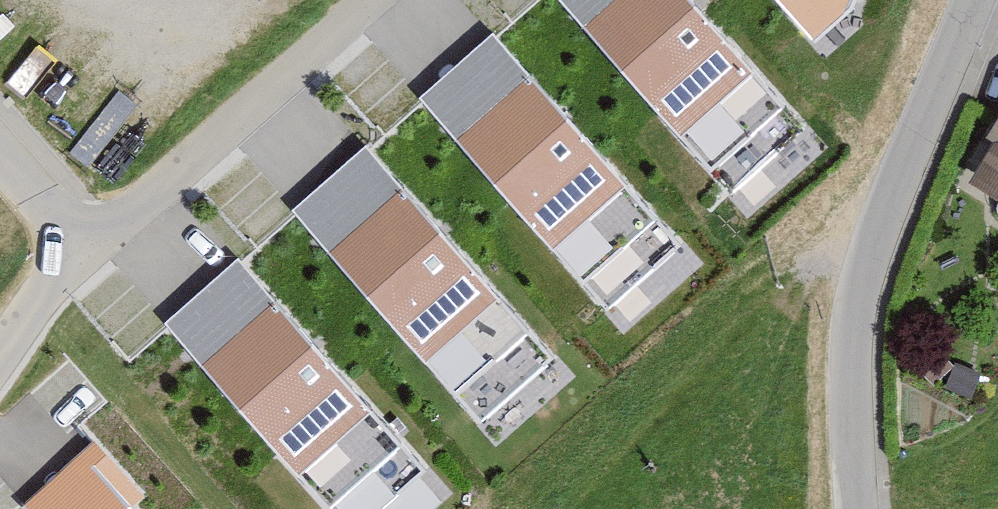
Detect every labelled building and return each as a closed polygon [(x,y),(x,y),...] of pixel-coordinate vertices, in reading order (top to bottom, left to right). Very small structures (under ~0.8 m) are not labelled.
[(694,0),(574,0),(736,182),(803,122),(694,0)] [(812,21),(836,0),(793,0),(812,21)] [(677,236),(493,29),(426,89),(610,295),(677,236)] [(946,184),(997,213),(997,91),(946,184)] [(551,353),(367,146),(300,206),(484,412),(551,353)] [(236,257),(169,317),(340,508),(369,508),(420,464),(236,257)] [(86,449),(28,504),(32,508),(138,508),(86,449)]
